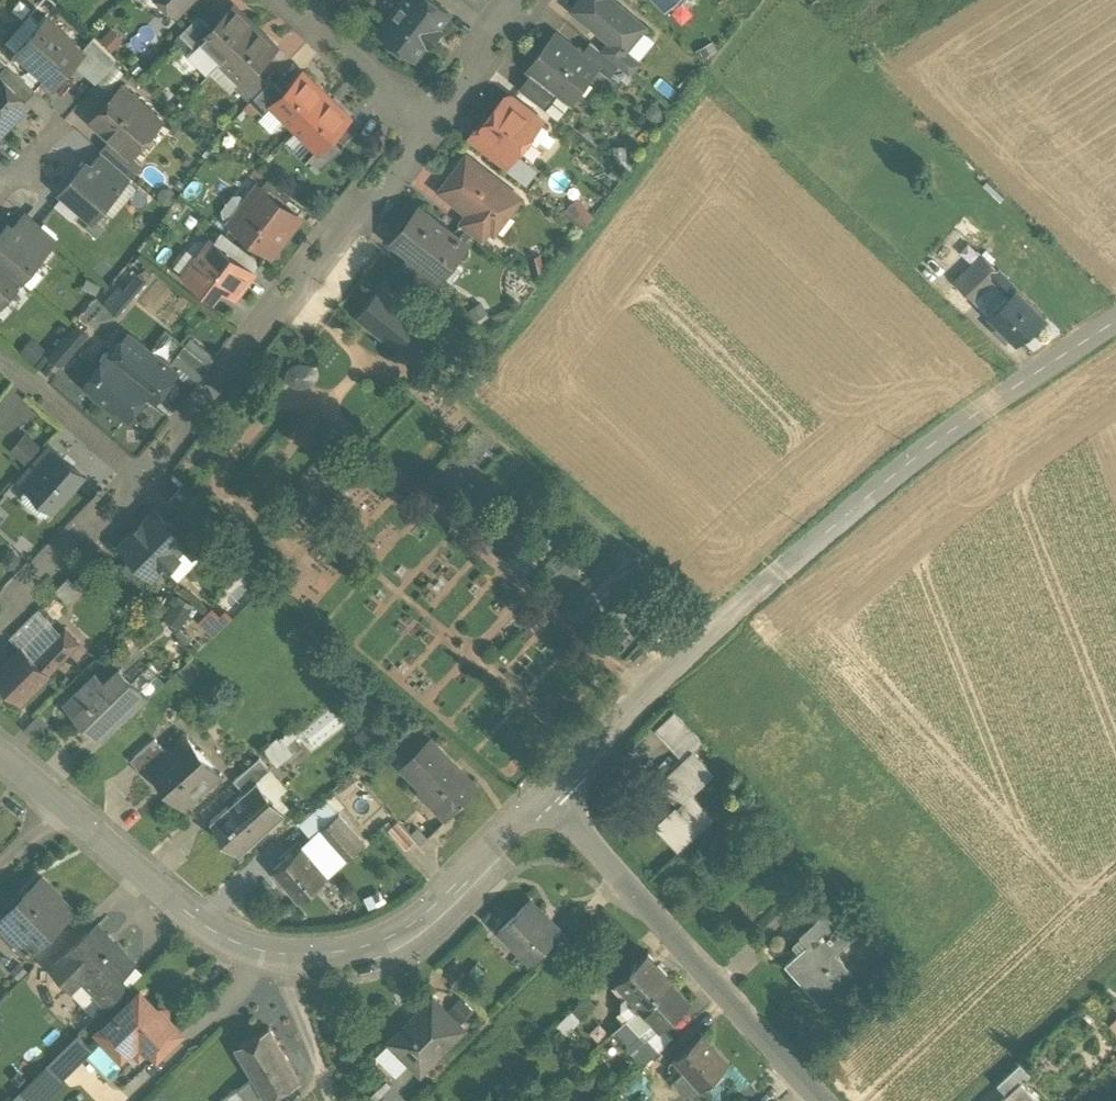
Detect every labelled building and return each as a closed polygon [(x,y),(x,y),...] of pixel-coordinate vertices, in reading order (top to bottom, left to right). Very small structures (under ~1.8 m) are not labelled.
[(180,12),(186,5),(191,3),(194,0),(168,0),(180,12)] [(435,0),(404,0),(381,30),(415,57),(427,42),(429,44),(441,29),(439,27),(450,12),(435,0)] [(614,0),(581,0),(574,9),(611,40),(624,51),(626,50),(645,26),(614,0)] [(256,26),(235,6),(214,28),(201,41),(202,41),(222,61),(256,26)] [(84,48),(45,14),(14,50),(54,85),(73,63),(85,49),(84,48)] [(200,14),(181,33),(196,48),(202,41),(201,41),(214,28),(200,14)] [(256,26),(222,61),(243,81),(244,82),(256,69),(278,47),(256,26)] [(559,33),(549,46),(546,44),(536,58),(538,60),(530,70),(533,73),(529,78),(538,85),(543,79),(557,90),(557,91),(562,95),(574,93),(586,78),(589,81),(599,67),(600,66),(583,53),(583,52),(559,33)] [(94,37),(84,48),(85,49),(73,63),(96,83),(117,59),(94,37)] [(624,51),(611,40),(602,50),(619,64),(631,74),(641,62),(626,50),(624,51)] [(602,50),(592,41),(583,52),(583,53),(600,66),(599,67),(610,75),(619,64),(602,50)] [(6,63),(0,69),(0,77),(25,101),(34,90),(6,63)] [(256,69),(244,82),(243,81),(237,87),(251,101),(269,82),(256,69)] [(326,96),(303,73),(284,91),(272,104),(273,105),(295,127),(326,96)] [(27,103),(25,101),(0,77),(0,132),(27,103)] [(543,79),(538,85),(529,78),(520,89),(544,108),(557,91),(557,90),(543,79)] [(284,91),(272,79),(269,82),(251,101),(264,114),(273,105),(272,104),(284,91)] [(161,121),(121,86),(104,106),(108,110),(98,122),(108,131),(107,132),(113,138),(131,154),(132,154),(161,121)] [(350,119),(326,96),(295,127),(320,150),(331,139),(350,119)] [(498,113),(493,120),(490,118),(472,142),(503,166),(521,143),(523,145),(528,143),(532,139),(532,133),(530,131),(538,120),(509,98),(501,99),(497,105),(498,113)] [(131,154),(113,138),(102,151),(120,166),(131,154)] [(331,139),(320,150),(310,160),(321,171),(341,149),(331,139)] [(120,166),(102,151),(89,166),(107,181),(120,166)] [(523,196),(467,153),(440,189),(469,211),(470,210),(492,227),(493,226),(497,230),(523,196)] [(89,166),(85,163),(61,190),(93,218),(115,192),(117,194),(132,177),(120,166),(107,181),(89,166)] [(305,205),(271,179),(263,189),(297,216),(305,205)] [(297,216),(263,189),(236,224),(249,234),(250,241),(256,245),(264,245),(272,251),(299,217),(297,216)] [(437,221),(430,222),(428,214),(420,208),(395,241),(412,254),(412,253),(437,272),(437,271),(445,260),(453,258),(465,243),(452,232),(444,233),(443,226),(437,221)] [(492,227),(470,210),(469,211),(460,223),(482,239),(492,227)] [(55,241),(25,215),(14,228),(44,254),(55,241)] [(9,224),(0,234),(0,260),(22,279),(44,254),(14,228),(9,224)] [(213,241),(187,275),(214,296),(223,286),(236,296),(244,285),(223,269),(233,256),(213,241)] [(437,272),(412,253),(412,254),(403,265),(435,289),(445,276),(437,271),(437,272)] [(1003,273),(983,254),(973,265),(990,284),(995,280),(1003,273)] [(254,272),(233,256),(223,269),(244,285),(254,272)] [(0,260),(0,304),(22,279),(0,260)] [(990,284),(973,265),(954,281),(973,299),(990,284)] [(138,273),(109,307),(118,314),(147,281),(138,273)] [(1003,273),(995,280),(1009,295),(1018,288),(1003,273)] [(990,284),(973,299),(988,313),(1009,295),(995,280),(990,284)] [(421,318),(381,287),(359,316),(399,347),(421,318)] [(1047,315),(1018,288),(1009,295),(988,313),(997,321),(992,326),(1000,334),(1005,329),(1018,341),(1047,315)] [(76,323),(50,353),(63,364),(89,334),(76,323)] [(177,372),(129,335),(115,352),(112,349),(96,370),(99,373),(91,383),(99,390),(96,393),(111,404),(114,401),(131,414),(143,398),(137,394),(143,388),(157,399),(177,372)] [(203,377),(218,353),(189,336),(174,360),(203,377)] [(297,385),(302,386),(306,385),(311,383),(315,380),(316,375),(316,371),(313,367),(308,364),(305,363),(299,363),(294,365),(290,368),(288,372),(287,376),(289,380),(292,383),(297,385)] [(27,463),(43,443),(26,430),(10,450),(27,463)] [(48,443),(22,473),(32,482),(59,453),(48,443)] [(32,482),(30,484),(31,485),(55,507),(85,473),(60,451),(59,453),(32,482)] [(55,507),(31,485),(24,492),(24,498),(43,514),(48,514),(55,507)] [(180,486),(176,492),(184,499),(189,494),(180,486)] [(213,534),(182,509),(169,522),(187,540),(186,541),(196,551),(213,534)] [(169,522),(156,510),(122,543),(153,574),(163,564),(164,565),(165,564),(168,566),(179,555),(176,551),(186,541),(187,540),(169,522)] [(220,602),(200,616),(212,633),(232,620),(220,602)] [(38,609),(12,635),(22,645),(23,644),(36,657),(60,633),(61,632),(38,609)] [(81,640),(67,626),(61,632),(60,633),(73,647),(81,640)] [(60,633),(36,657),(50,671),(73,647),(60,633)] [(0,668),(0,675),(23,698),(50,671),(36,657),(23,644),(22,645),(0,668)] [(97,674),(81,690),(89,698),(76,710),(96,731),(130,699),(141,688),(121,668),(105,683),(97,674)] [(141,688),(130,699),(139,708),(150,698),(141,688)] [(81,690),(68,702),(76,710),(89,698),(81,690)] [(130,699),(96,731),(105,741),(139,708),(130,699)] [(675,710),(656,728),(684,757),(693,749),(703,740),(675,710)] [(189,733),(169,751),(168,749),(150,764),(171,788),(169,790),(184,806),(223,770),(222,770),(221,771),(189,736),(191,734),(189,733)] [(157,736),(133,757),(144,770),(150,764),(168,749),(157,736)] [(481,784),(432,736),(403,765),(445,807),(451,813),(455,810),(481,784)] [(684,757),(658,781),(678,802),(656,823),(680,849),(715,816),(692,792),(714,772),(693,749),(684,757)] [(261,756),(236,778),(246,789),(258,778),(271,767),(261,756)] [(246,789),(212,819),(241,852),(287,811),(258,778),(246,789)] [(341,802),(332,791),(322,799),(332,810),(341,802)] [(316,804),(298,820),(314,839),(318,835),(317,833),(324,827),(331,821),(316,804)] [(455,810),(433,832),(443,842),(465,820),(455,810)] [(331,821),(324,827),(350,857),(362,847),(336,816),(331,821)] [(399,820),(389,828),(407,848),(416,839),(399,820)] [(303,845),(276,868),(301,898),(329,875),(303,845)] [(27,897),(2,922),(30,952),(74,909),(42,875),(24,893),(27,897)] [(531,897),(500,929),(531,960),(562,928),(531,897)] [(833,903),(800,932),(809,942),(787,961),(807,985),(812,980),(824,994),(852,969),(836,950),(858,931),(833,903)] [(98,922),(53,966),(73,985),(93,965),(110,982),(111,983),(119,975),(135,960),(98,922)] [(648,949),(615,979),(639,1006),(643,1002),(672,976),(648,949)] [(471,974),(456,959),(443,972),(458,987),(471,974)] [(110,982),(98,993),(109,1004),(128,985),(119,975),(111,983),(110,982)] [(672,976),(643,1002),(656,1017),(662,1024),(691,997),(672,976)] [(141,991),(101,1030),(123,1052),(134,1042),(147,1042),(158,1053),(180,1031),(141,991)] [(434,995),(390,1039),(410,1058),(422,1070),(465,1026),(434,995)] [(639,1006),(627,1018),(639,1031),(656,1017),(643,1002),(639,1006)] [(639,1031),(627,1018),(614,1029),(628,1046),(641,1034),(639,1031)] [(270,1027),(240,1044),(259,1077),(270,1095),(300,1078),(270,1027)] [(628,1046),(614,1029),(594,1048),(608,1063),(628,1046)] [(703,1032),(677,1055),(703,1084),(728,1061),(703,1032)] [(390,1039),(372,1057),(392,1077),(410,1058),(390,1039)] [(134,1042),(123,1052),(140,1070),(158,1053),(147,1042),(134,1042)] [(646,1049),(637,1057),(644,1064),(652,1056),(646,1049)] [(1021,1063),(998,1084),(1008,1094),(1022,1081),(1023,1082),(1031,1074),(1021,1063)] [(37,1100),(38,1100),(56,1084),(51,1079),(56,1075),(48,1066),(25,1088),(37,1100)] [(259,1077),(225,1100),(262,1100),(270,1095),(259,1077)] [(1000,1100),(1041,1100),(1023,1082),(1022,1081),(1008,1094),(1000,1100)]
